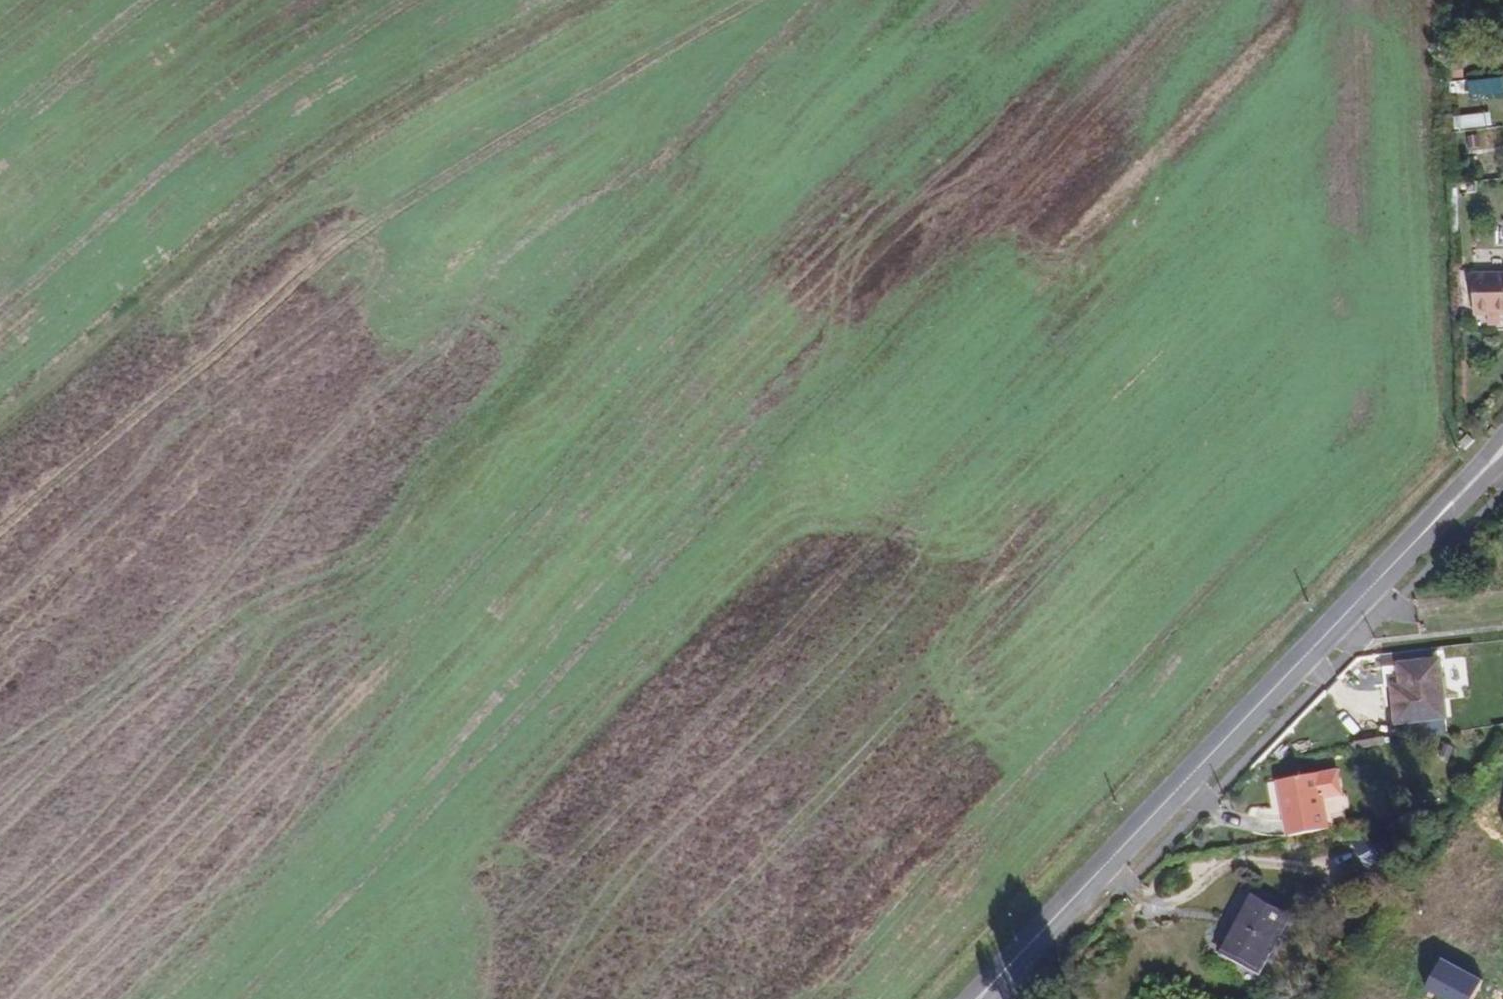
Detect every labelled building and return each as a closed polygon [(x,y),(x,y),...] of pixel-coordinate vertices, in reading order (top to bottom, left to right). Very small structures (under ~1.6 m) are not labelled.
[(1449,82),(1466,80),(1465,41),(1448,42),(1449,82)] [(1491,125),(1490,112),(1454,116),(1455,129),(1491,125)] [(1480,147),(1479,135),(1468,136),(1469,148),(1480,147)] [(1473,273),(1474,314),(1502,314),(1502,272),(1473,273)] [(1446,717),(1439,659),(1398,664),(1400,684),(1392,685),(1397,723),(1446,717)] [(1327,820),(1323,797),(1342,794),(1338,770),(1278,781),(1286,837),(1328,830),(1327,820)] [(1257,966),(1285,915),(1252,897),(1224,948),(1257,966)] [(1443,957),(1427,988),(1449,998),(1474,998),(1485,979),(1443,957)]
